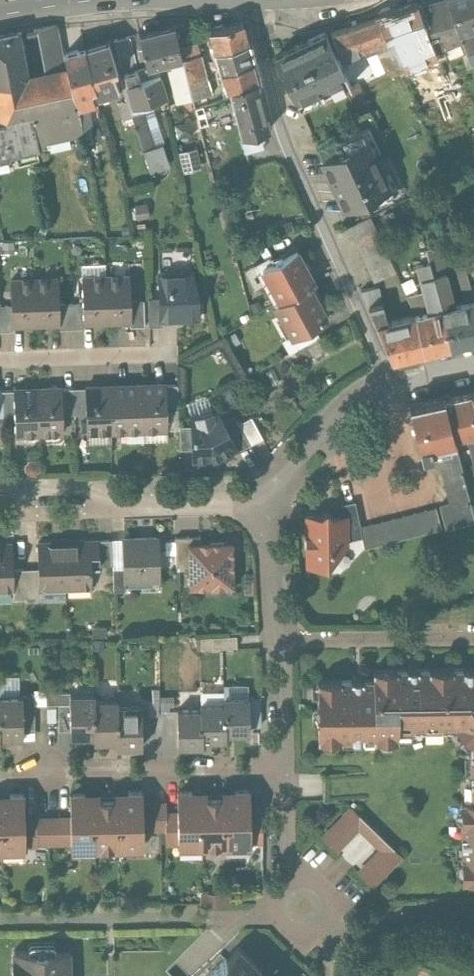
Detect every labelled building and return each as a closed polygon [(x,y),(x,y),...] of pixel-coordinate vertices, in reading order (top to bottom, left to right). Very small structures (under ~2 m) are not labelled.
[(419,6),(427,25),(434,44),(437,50),(462,40),(461,39),(459,33),(448,0),(438,0),(419,6)] [(459,33),(473,28),(473,0),(448,0),(459,33)] [(419,6),(380,20),(388,39),(393,37),(427,25),(419,6)] [(380,20),(333,35),(344,58),(360,52),(358,46),(368,42),(380,74),(399,66),(396,57),(388,39),(380,20)] [(242,25),(210,32),(216,54),(248,48),(242,25)] [(427,25),(393,37),(400,56),(434,44),(427,25)] [(0,85),(0,120),(1,123),(0,124),(0,159),(40,151),(38,141),(83,131),(78,107),(67,70),(64,58),(57,28),(37,33),(47,75),(27,79),(0,85)] [(175,29),(140,37),(148,68),(175,62),(176,65),(173,66),(169,70),(176,95),(186,101),(194,100),(190,86),(183,61),(180,49),(175,29)] [(0,40),(0,85),(27,79),(19,36),(0,40)] [(326,36),(276,60),(297,102),(346,78),(326,36)] [(461,39),(462,40),(466,54),(473,52),(473,40),(473,36),(461,39)] [(129,40),(113,44),(122,75),(138,71),(129,40)] [(196,44),(180,49),(183,61),(200,58),(196,44)] [(109,46),(86,52),(96,86),(91,87),(95,102),(119,94),(113,75),(118,74),(109,46)] [(248,48),(216,54),(222,74),(253,65),(248,48)] [(86,52),(64,58),(67,70),(78,107),(95,102),(91,87),(96,86),(86,52)] [(200,58),(183,61),(190,86),(206,82),(200,58)] [(253,65),(222,74),(226,90),(230,89),(257,82),(253,65)] [(138,71),(122,75),(134,108),(168,98),(161,76),(141,82),(138,71)] [(206,82),(190,86),(194,100),(198,99),(200,104),(205,103),(204,97),(212,95),(206,82)] [(257,82),(230,89),(243,138),(270,131),(257,82)] [(145,113),(132,117),(143,150),(156,147),(145,113)] [(365,138),(322,159),(329,175),(327,176),(331,185),(334,184),(345,208),(388,188),(365,138)] [(397,272),(371,217),(350,227),(376,282),(397,272)] [(297,249),(275,261),(272,256),(254,266),(275,304),(310,285),(315,283),(297,249)] [(440,262),(430,265),(433,276),(442,274),(440,262)] [(424,290),(407,294),(415,313),(417,313),(442,307),(433,276),(430,265),(418,268),(424,290)] [(191,271),(159,272),(160,298),(161,320),(163,320),(198,319),(198,303),(192,303),(191,271)] [(452,305),(452,300),(447,278),(443,279),(442,274),(433,276),(442,307),(450,344),(473,338),(473,300),(452,305)] [(106,276),(83,277),(84,303),(85,322),(86,322),(107,322),(106,276)] [(131,276),(106,276),(107,322),(130,321),(132,321),(131,300),(131,276)] [(34,278),(11,279),(12,306),(12,325),(14,325),(36,324),(34,278)] [(59,278),(34,278),(36,324),(59,323),(61,323),(60,304),(59,278)] [(310,285),(275,304),(291,335),(293,338),(314,326),(328,319),(310,285)] [(380,287),(362,290),(369,306),(387,302),(380,287)] [(160,298),(148,299),(149,326),(163,326),(163,320),(161,320),(160,298)] [(144,300),(131,300),(132,321),(130,321),(130,327),(145,327),(144,300)] [(417,315),(395,320),(387,302),(369,306),(392,357),(424,350),(417,315)] [(71,303),(60,304),(61,323),(59,323),(59,329),(72,329),(71,303)] [(84,303),(71,303),(72,329),(87,329),(86,322),(85,322),(84,303)] [(0,306),(0,330),(0,331),(14,331),(14,325),(12,325),(12,306),(0,306)] [(442,307),(417,313),(417,315),(424,350),(450,344),(442,307)] [(314,326),(293,338),(291,335),(282,339),(290,353),(320,337),(314,326)] [(178,383),(166,384),(167,411),(179,410),(178,383)] [(142,384),(109,385),(111,431),(143,430),(142,384)] [(166,384),(142,384),(143,430),(167,429),(167,411),(166,384)] [(109,385),(87,386),(87,413),(88,431),(111,431),(109,385)] [(87,386),(73,387),(74,413),(87,413),(87,386)] [(63,387),(38,388),(39,433),(64,432),(64,414),(63,387)] [(73,387),(63,387),(64,414),(74,413),(73,387)] [(14,388),(2,389),(3,416),(15,416),(14,388)] [(38,388),(14,388),(15,416),(16,433),(39,433),(38,388)] [(261,415),(249,393),(228,404),(233,414),(240,427),(261,415)] [(443,399),(453,437),(469,433),(468,440),(472,455),(473,454),(473,406),(471,393),(443,399)] [(443,399),(409,406),(422,456),(433,454),(431,447),(446,444),(448,450),(442,452),(447,472),(449,477),(462,473),(453,437),(443,399)] [(217,407),(192,415),(192,426),(193,451),(193,459),(216,459),(237,448),(239,447),(224,419),(217,407)] [(240,427),(233,414),(224,419),(239,447),(237,448),(239,450),(250,444),(240,427)] [(192,426),(179,427),(180,451),(193,451),(192,426)] [(449,477),(447,472),(442,473),(450,502),(438,505),(445,527),(473,520),(473,518),(462,473),(449,477)] [(355,501),(341,505),(341,515),(345,515),(346,541),(362,537),(360,527),(361,527),(355,501)] [(435,508),(361,527),(365,548),(440,528),(435,508)] [(332,515),(326,510),(321,515),(307,515),(307,535),(304,538),(304,545),(308,548),(308,565),(327,565),(346,546),(346,541),(345,515),(341,515),(332,515)] [(200,536),(175,537),(176,565),(190,565),(201,564),(200,544),(200,536)] [(157,537),(123,538),(124,567),(124,579),(158,578),(157,537)] [(111,539),(98,540),(99,564),(112,563),(111,539)] [(98,540),(80,540),(80,541),(75,541),(75,540),(64,541),(64,543),(66,586),(77,586),(77,588),(93,588),(92,564),(99,564),(98,540)] [(64,543),(52,543),(52,541),(38,541),(39,567),(40,589),(54,589),(54,587),(66,586),(64,543)] [(0,543),(0,590),(0,591),(13,591),(14,591),(13,568),(12,543),(0,543)] [(224,543),(200,544),(201,564),(190,565),(190,586),(211,585),(211,580),(232,579),(231,563),(225,563),(224,543)] [(39,567),(26,568),(27,596),(40,595),(40,589),(39,567)] [(124,567),(112,567),(113,591),(124,591),(124,579),(124,567)] [(26,568),(13,568),(14,591),(13,591),(13,596),(27,596),(26,568)] [(236,636),(200,638),(201,649),(237,648),(236,636)] [(373,670),(373,680),(317,681),(318,741),(351,740),(398,740),(398,730),(453,729),(455,727),(460,727),(472,738),(472,744),(470,746),(471,801),(461,801),(462,858),(462,881),(473,881),(473,669),(373,670)] [(249,686),(224,686),(224,704),(225,704),(225,734),(249,734),(249,726),(249,698),(249,686)] [(34,693),(21,693),(21,696),(22,696),(22,729),(34,729),(34,693)] [(94,701),(94,695),(70,695),(70,736),(94,736),(94,701)] [(22,696),(21,696),(0,696),(0,737),(22,737),(22,729),(22,696)] [(159,698),(148,699),(148,715),(160,715),(159,698)] [(174,698),(159,698),(160,715),(175,715),(174,698)] [(261,726),(260,698),(249,698),(249,726),(261,726)] [(117,706),(117,700),(94,701),(94,736),(95,742),(118,742),(117,706)] [(225,734),(225,704),(224,704),(201,704),(201,710),(202,740),(225,740),(225,734)] [(142,747),(141,706),(117,706),(118,742),(118,748),(142,747)] [(201,710),(177,711),(178,747),(202,747),(202,740),(201,710)] [(192,798),(192,792),(178,793),(178,815),(178,843),(202,842),(203,842),(202,798),(192,798)] [(235,792),(235,797),(225,797),(226,842),(227,842),(250,842),(250,818),(250,792),(235,792)] [(143,805),(142,793),(128,793),(128,798),(118,799),(119,843),(143,843),(143,829),(143,805)] [(85,799),(85,794),(70,794),(71,842),(71,844),(95,844),(95,799),(85,799)] [(24,795),(10,795),(10,800),(0,800),(0,812),(0,845),(1,845),(25,845),(24,821),(24,795)] [(226,842),(225,797),(202,797),(202,798),(203,842),(202,842),(202,847),(227,847),(227,842),(226,842)] [(119,843),(118,799),(95,799),(95,844),(95,849),(120,848),(119,843)] [(166,804),(154,805),(155,829),(165,829),(166,829),(166,815),(166,804)] [(154,805),(143,805),(143,829),(155,829),(154,805)] [(401,855),(352,808),(345,815),(358,828),(381,850),(394,863),(400,856),(401,855)] [(178,843),(178,815),(166,815),(166,829),(165,829),(166,843),(178,843)] [(345,815),(323,838),(336,850),(358,828),(345,815)] [(48,842),(48,818),(36,819),(36,820),(37,821),(37,843),(38,843),(48,842)] [(59,842),(59,818),(48,818),(48,842),(59,842)] [(71,842),(71,818),(59,818),(59,842),(71,842)] [(262,818),(250,818),(250,842),(262,842),(262,818)] [(37,843),(37,821),(36,820),(24,821),(25,845),(37,845),(38,843),(37,843)] [(381,850),(359,873),(372,885),(394,863),(381,850)] [(238,948),(227,960),(226,959),(210,975),(211,975),(264,975),(260,972),(262,971),(238,948)] [(47,952),(35,953),(35,951),(14,951),(14,958),(12,958),(12,975),(14,975),(68,975),(70,975),(70,950),(47,951),(47,952)]
